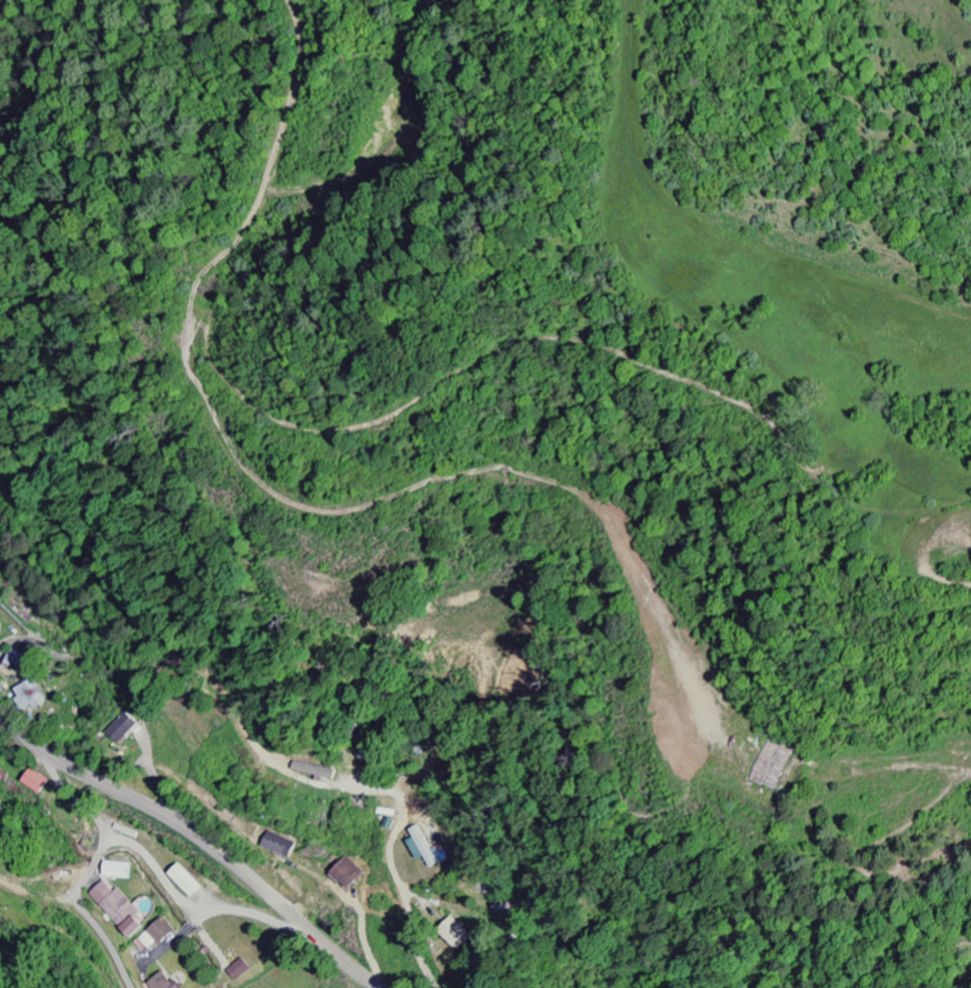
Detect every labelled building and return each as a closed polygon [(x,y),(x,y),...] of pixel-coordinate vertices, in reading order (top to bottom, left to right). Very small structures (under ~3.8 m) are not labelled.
[(16,690),(26,711),(34,707),(36,710),(48,704),(36,680),(16,690)] [(108,734),(123,745),(140,725),(126,713),(108,734)] [(44,795),(52,782),(32,770),(24,783),(44,795)] [(416,839),(411,842),(419,861),(427,857),(432,869),(439,866),(423,826),(412,830),(416,839)] [(299,844),(270,832),(264,848),(292,859),(299,844)] [(365,874),(348,858),(333,874),(350,890),(365,874)] [(134,864),(107,863),(107,878),(133,879),(134,864)] [(133,942),(148,928),(138,917),(143,913),(121,889),(116,893),(106,882),(92,896),(133,942)] [(144,954),(157,942),(161,947),(178,932),(165,918),(135,944),(144,954)] [(460,950),(473,936),(453,918),(440,932),(460,950)] [(254,969),(244,959),(229,972),(239,983),(254,969)] [(166,972),(149,986),(151,987),(180,987),(166,972)]
